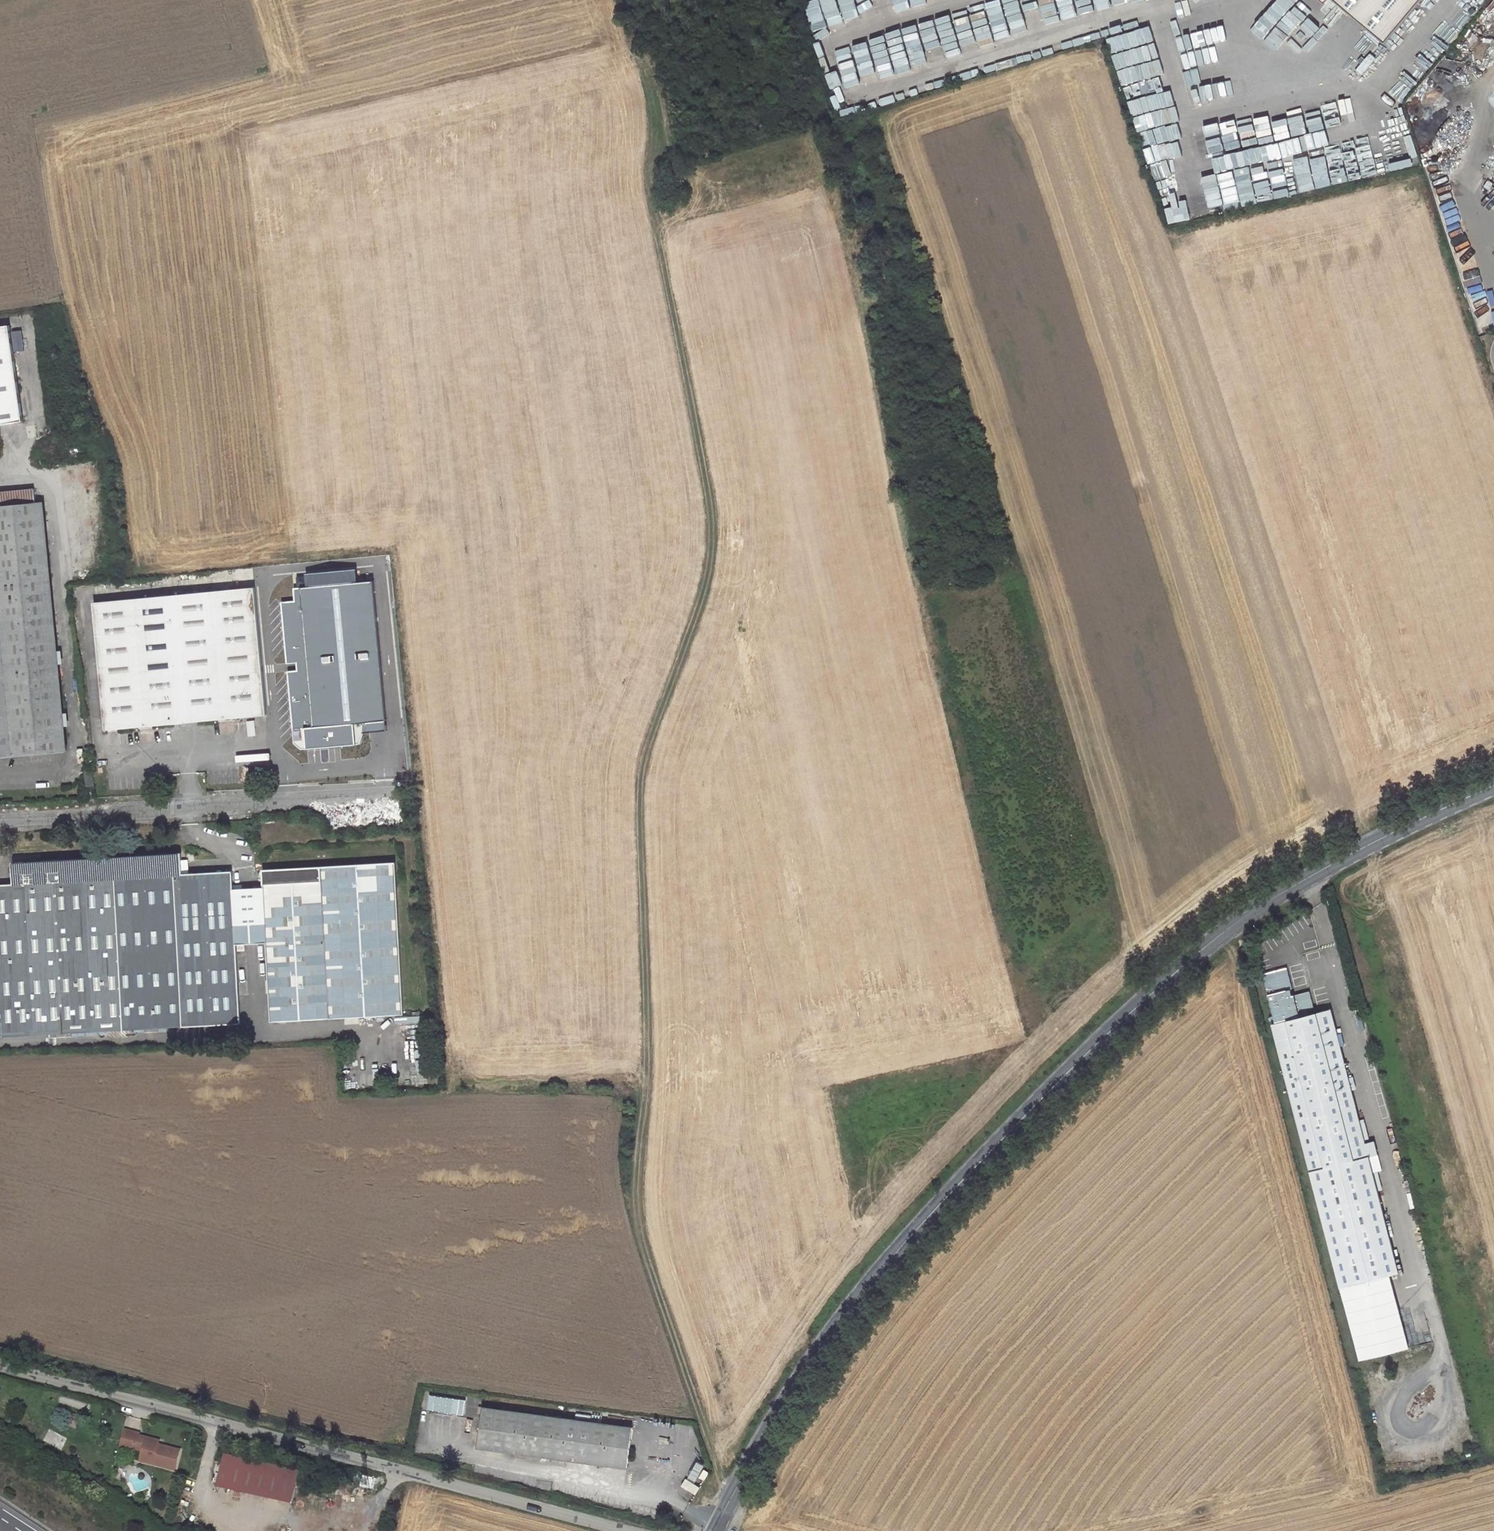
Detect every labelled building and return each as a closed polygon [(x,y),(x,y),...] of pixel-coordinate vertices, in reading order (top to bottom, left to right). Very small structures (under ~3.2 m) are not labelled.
[(1382,42),(1418,0),(1332,0),(1382,42)] [(9,325),(0,326),(0,423),(23,420),(9,325)] [(66,751),(42,502),(35,502),(34,488),(0,492),(0,757),(66,751)] [(254,587),(94,602),(106,729),(267,714),(254,587)] [(85,770),(87,786),(95,785),(93,769),(85,770)] [(3,1023),(3,1036),(240,1022),(239,995),(238,980),(236,944),(235,924),(232,871),(183,873),(181,853),(11,862),(13,883),(0,884),(0,1023),(3,1023)] [(402,1013),(394,862),(262,870),(265,922),(266,942),(270,1020),(402,1013)] [(252,943),(266,942),(265,922),(250,923),(252,943)] [(235,924),(236,944),(252,943),(250,923),(235,924)] [(1248,948),(1241,949),(1244,958),(1250,957),(1248,948)] [(1261,974),(1359,1360),(1409,1347),(1389,1274),(1399,1271),(1371,1173),(1367,1157),(1376,1155),(1373,1142),(1364,1144),(1330,1011),(1314,1015),(1309,992),(1291,996),(1289,990),(1291,989),(1286,968),(1261,974)] [(238,980),(239,995),(249,994),(248,980),(238,980)] [(345,1016),(346,1023),(357,1023),(357,1015),(345,1016)] [(1376,1155),(1367,1157),(1371,1173),(1380,1171),(1376,1155)] [(427,1409),(464,1415),(466,1399),(429,1393),(427,1409)] [(477,1447),(626,1467),(632,1427),(482,1407),(477,1447)] [(145,1448),(142,1460),(176,1471),(182,1451),(160,1445),(161,1441),(141,1436),(142,1433),(127,1429),(122,1446),(137,1450),(138,1446),(145,1448)] [(300,1469),(227,1453),(220,1484),(293,1501),(300,1469)] [(704,1469),(699,1477),(704,1480),(709,1472),(704,1469)]
